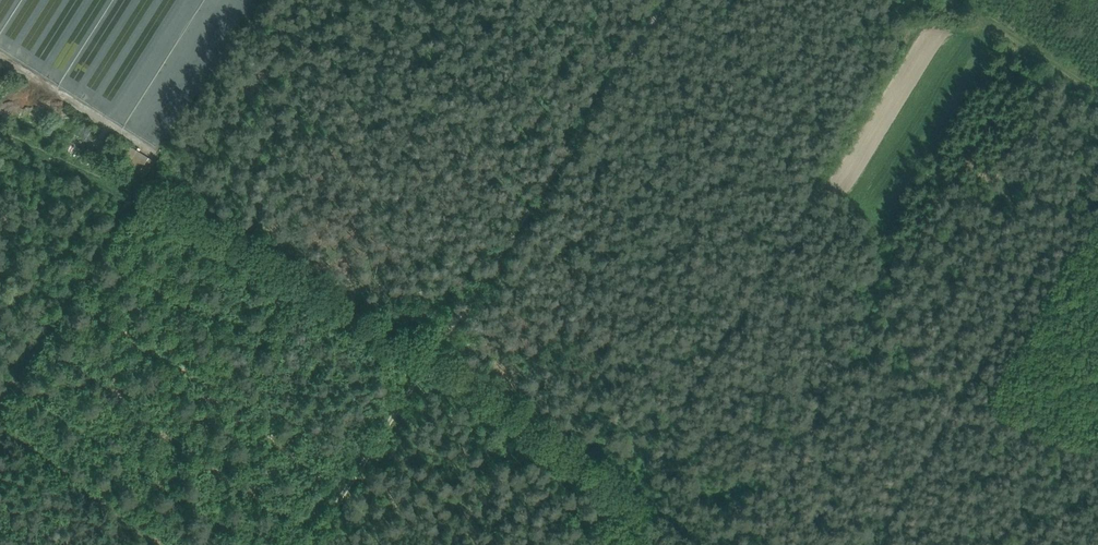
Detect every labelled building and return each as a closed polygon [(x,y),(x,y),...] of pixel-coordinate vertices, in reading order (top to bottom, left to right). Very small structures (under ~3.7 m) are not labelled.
[(86,138),(90,128),(82,124),(77,134),(86,138)] [(131,146),(117,168),(140,183),(154,161),(131,146)]
